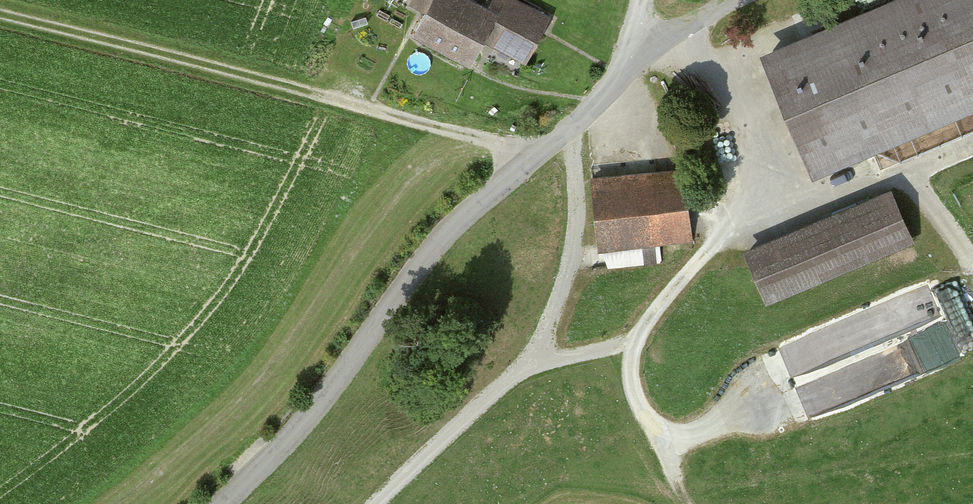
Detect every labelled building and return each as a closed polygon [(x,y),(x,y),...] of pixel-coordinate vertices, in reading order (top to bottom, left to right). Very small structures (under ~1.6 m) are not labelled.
[(407,5),(426,15),(417,32),(468,59),(479,36),(526,61),(549,19),(512,0),(498,0),(492,12),(469,0),(410,0),(407,5)] [(972,105),(972,0),(905,0),(766,58),(813,172),(972,105)] [(501,109),(487,106),(485,116),(499,120),(501,109)] [(601,248),(688,240),(682,172),(595,180),(601,248)] [(768,300),(909,242),(889,195),(749,253),(768,300)]
